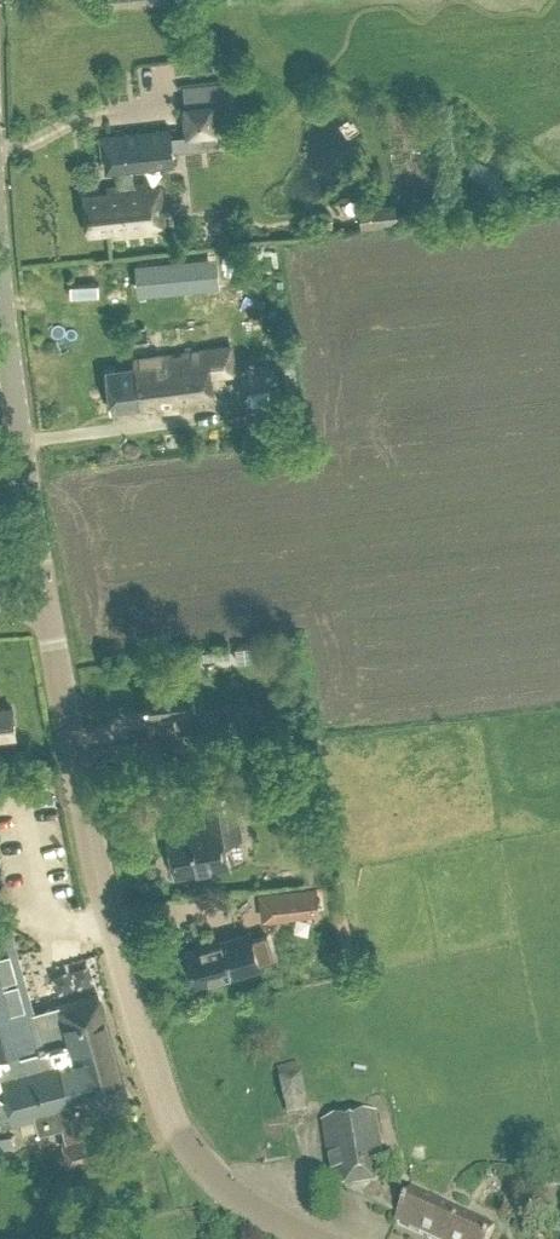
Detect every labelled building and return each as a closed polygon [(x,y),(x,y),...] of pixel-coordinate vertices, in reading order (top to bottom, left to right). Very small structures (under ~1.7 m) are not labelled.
[(213,101),(185,104),(188,129),(188,130),(188,132),(217,129),(216,129),(213,101)] [(113,234),(153,229),(167,227),(163,185),(148,187),(148,183),(148,181),(136,182),(130,167),(175,162),(174,151),(190,149),(188,132),(172,134),(171,132),(171,131),(171,126),(100,134),(102,155),(106,154),(108,169),(118,168),(120,184),(107,186),(108,191),(84,194),(88,231),(112,228),(113,234)] [(363,226),(398,223),(396,202),(361,205),(363,226)] [(334,230),(333,216),(322,217),(323,231),(334,230)] [(133,343),(149,341),(147,331),(132,333),(133,343)] [(171,350),(179,407),(216,402),(208,345),(171,350)] [(135,364),(107,368),(112,409),(160,403),(161,409),(179,407),(171,350),(134,355),(135,364)] [(298,437),(296,429),(266,433),(267,441),(298,437)] [(272,655),(287,654),(287,644),(271,645),(272,655)] [(16,733),(13,705),(0,707),(0,735),(16,733)] [(184,732),(222,728),(220,713),(183,717),(184,732)] [(197,873),(229,867),(225,839),(240,837),(231,784),(202,788),(209,827),(169,833),(176,873),(197,869),(197,873)] [(315,885),(288,888),(291,915),(318,911),(315,885)] [(282,920),(277,892),(214,903),(219,930),(282,920)] [(346,904),(332,907),(334,917),(348,914),(346,904)] [(194,980),(234,968),(236,974),(261,967),(250,929),(185,949),(194,980)] [(3,1126),(11,1124),(11,1125),(21,1123),(34,1119),(37,1130),(38,1133),(63,1126),(67,1138),(63,1139),(70,1163),(119,1151),(109,1114),(114,1112),(127,1109),(96,995),(58,1005),(59,1007),(44,1011),(45,1012),(32,1016),(9,932),(0,934),(0,1116),(3,1126)] [(278,1068),(286,1116),(309,1112),(301,1064),(278,1068)] [(375,1116),(321,1125),(327,1161),(336,1159),(339,1178),(331,1179),(334,1196),(346,1194),(399,1218),(395,1226),(425,1238),(488,1238),(492,1230),(412,1194),(409,1201),(384,1190),(381,1172),(384,1171),(375,1116)] [(559,1190),(559,1177),(545,1177),(545,1190),(559,1190)]
